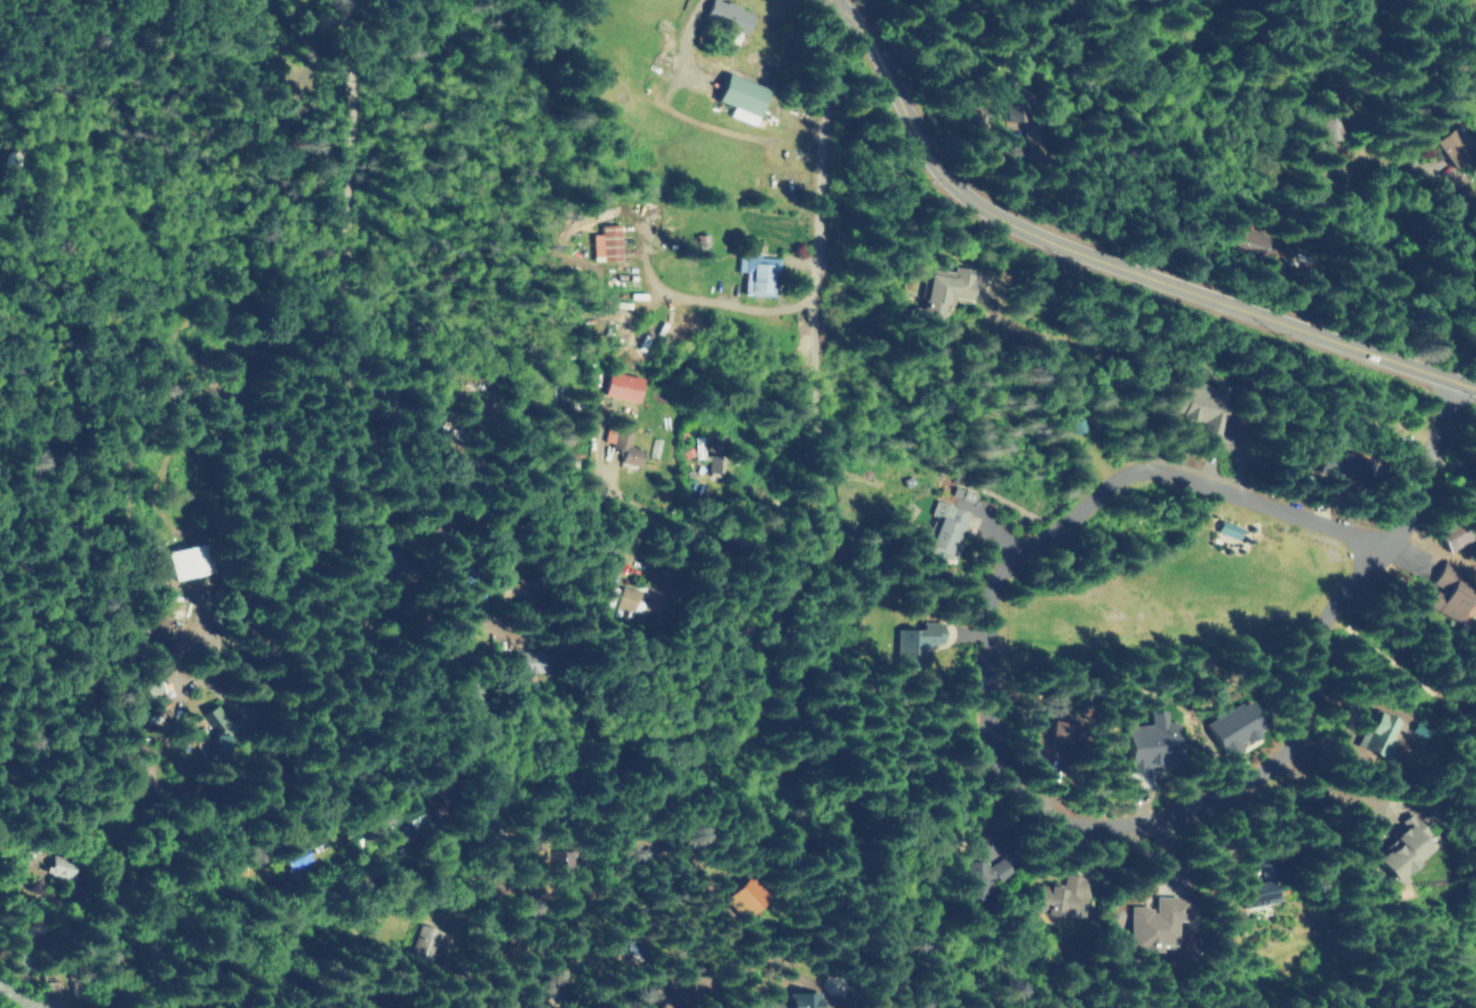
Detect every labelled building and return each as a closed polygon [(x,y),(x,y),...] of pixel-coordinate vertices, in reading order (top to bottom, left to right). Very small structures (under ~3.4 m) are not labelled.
[(715,0),(707,0),(700,17),(743,33),(751,13),(715,0)] [(763,89),(721,74),(711,101),(728,107),(725,116),(750,125),(763,89)] [(1038,105),(1035,88),(1022,90),(1024,107),(1038,105)] [(1475,168),(1475,128),(1456,142),(1475,168)] [(618,259),(617,225),(598,225),(598,234),(590,235),(591,260),(618,259)] [(1293,250),(1280,245),(1274,262),(1286,267),(1293,250)] [(772,297),(774,258),(758,258),(758,255),(735,254),(734,273),(741,273),(740,296),(772,297)] [(638,379),(604,371),(599,394),(633,403),(638,379)] [(1086,431),(1081,418),(1068,423),(1073,435),(1086,431)] [(611,449),(617,450),(615,463),(638,466),(640,450),(628,448),(630,429),(614,427),(611,449)] [(1365,457),(1332,455),(1331,476),(1364,477),(1365,457)] [(724,460),(713,460),(712,473),(724,473),(724,460)] [(951,496),(970,502),(972,494),(953,488),(951,496)] [(952,559),(966,512),(934,502),(929,516),(934,518),(924,551),(952,559)] [(1213,533),(1235,540),(1239,528),(1218,521),(1213,533)] [(167,551),(172,580),(202,575),(197,546),(167,551)] [(1454,580),(1459,569),(1442,561),(1421,605),(1455,622),(1472,588),(1454,580)] [(614,607),(658,619),(663,598),(619,587),(614,607)] [(894,630),(893,670),(918,670),(919,647),(937,647),(938,624),(918,624),(918,630),(894,630)] [(1200,725),(1220,761),(1241,749),(1238,744),(1262,731),(1246,700),(1200,725)] [(1119,728),(1123,771),(1167,767),(1166,759),(1174,758),(1171,722),(1163,723),(1162,712),(1146,714),(1147,725),(1119,728)] [(1396,721),(1369,712),(1354,754),(1384,765),(1393,739),(1390,738),(1396,721)] [(1065,727),(1045,724),(1045,725),(1033,723),(1030,742),(1061,747),(1065,727)] [(206,737),(206,754),(217,754),(217,737),(206,737)] [(400,812),(409,833),(427,824),(418,804),(400,812)] [(1426,850),(1404,827),(1369,861),(1391,884),(1426,850)] [(311,863),(306,846),(284,852),(289,869),(311,863)] [(72,877),(72,858),(49,857),(49,876),(72,877)] [(1254,861),(1259,881),(1230,888),(1235,910),(1269,902),(1264,880),(1278,877),(1273,857),(1254,861)] [(959,863),(961,902),(988,901),(987,880),(1006,879),(1005,864),(980,865),(980,862),(959,863)] [(1081,921),(1085,900),(1087,900),(1090,879),(1063,875),(1060,889),(1034,885),(1029,913),(1081,921)] [(721,898),(741,920),(763,899),(742,878),(721,898)] [(1126,907),(1124,948),(1172,950),(1173,922),(1182,922),(1183,899),(1152,898),(1151,909),(1126,907)] [(424,967),(438,932),(420,925),(406,961),(424,967)] [(784,1001),(783,1005),(770,1001),(751,1002),(749,1007),(816,1007),(816,993),(784,994),(784,1001)]
